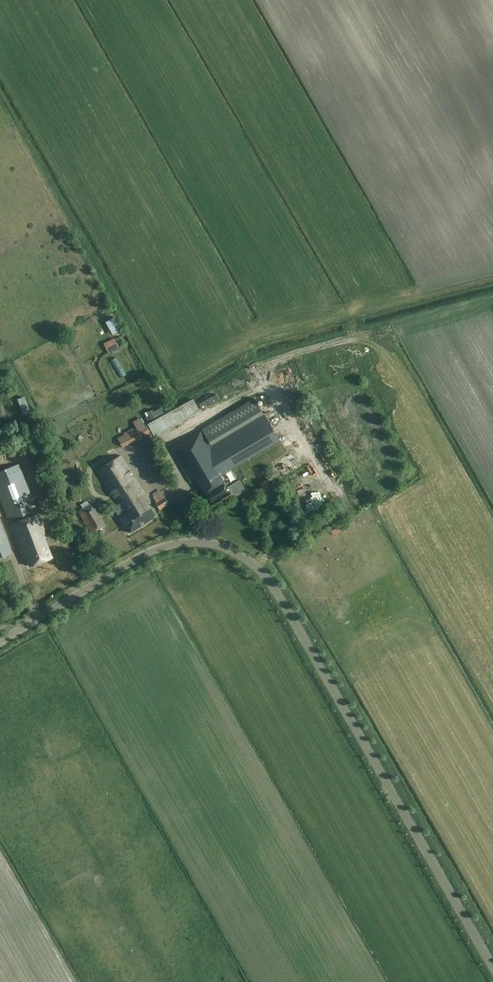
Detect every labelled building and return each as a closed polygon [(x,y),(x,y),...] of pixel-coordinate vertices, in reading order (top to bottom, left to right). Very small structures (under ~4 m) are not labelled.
[(109,317),(114,332),(122,329),(117,314),(109,317)] [(110,351),(120,348),(118,337),(108,340),(110,351)] [(119,356),(113,359),(124,377),(129,374),(119,356)] [(293,364),(284,366),(286,374),(295,372),(293,364)] [(154,428),(202,409),(197,398),(155,415),(154,413),(149,415),(154,428)] [(231,493),(234,494),(237,496),(246,491),(243,486),(240,480),(228,487),(220,474),(226,471),(231,480),(284,448),(255,398),(201,430),(172,448),(191,481),(196,478),(212,504),(231,493)] [(175,423),(180,430),(190,423),(185,417),(175,423)] [(149,423),(120,434),(124,444),(153,433),(149,423)] [(160,432),(164,438),(177,430),(173,423),(160,432)] [(288,456),(297,467),(305,461),(297,450),(288,456)] [(130,533),(156,516),(148,504),(150,502),(121,455),(98,470),(119,503),(125,512),(119,516),(130,533)] [(51,558),(43,538),(46,537),(18,464),(0,471),(0,499),(8,520),(11,520),(12,523),(10,524),(23,557),(26,556),(30,566),(51,558)] [(153,496),(156,502),(155,502),(160,509),(170,503),(165,496),(162,491),(153,496)] [(92,533),(106,525),(91,502),(78,511),(92,533)] [(11,552),(0,524),(0,557),(11,552)]
